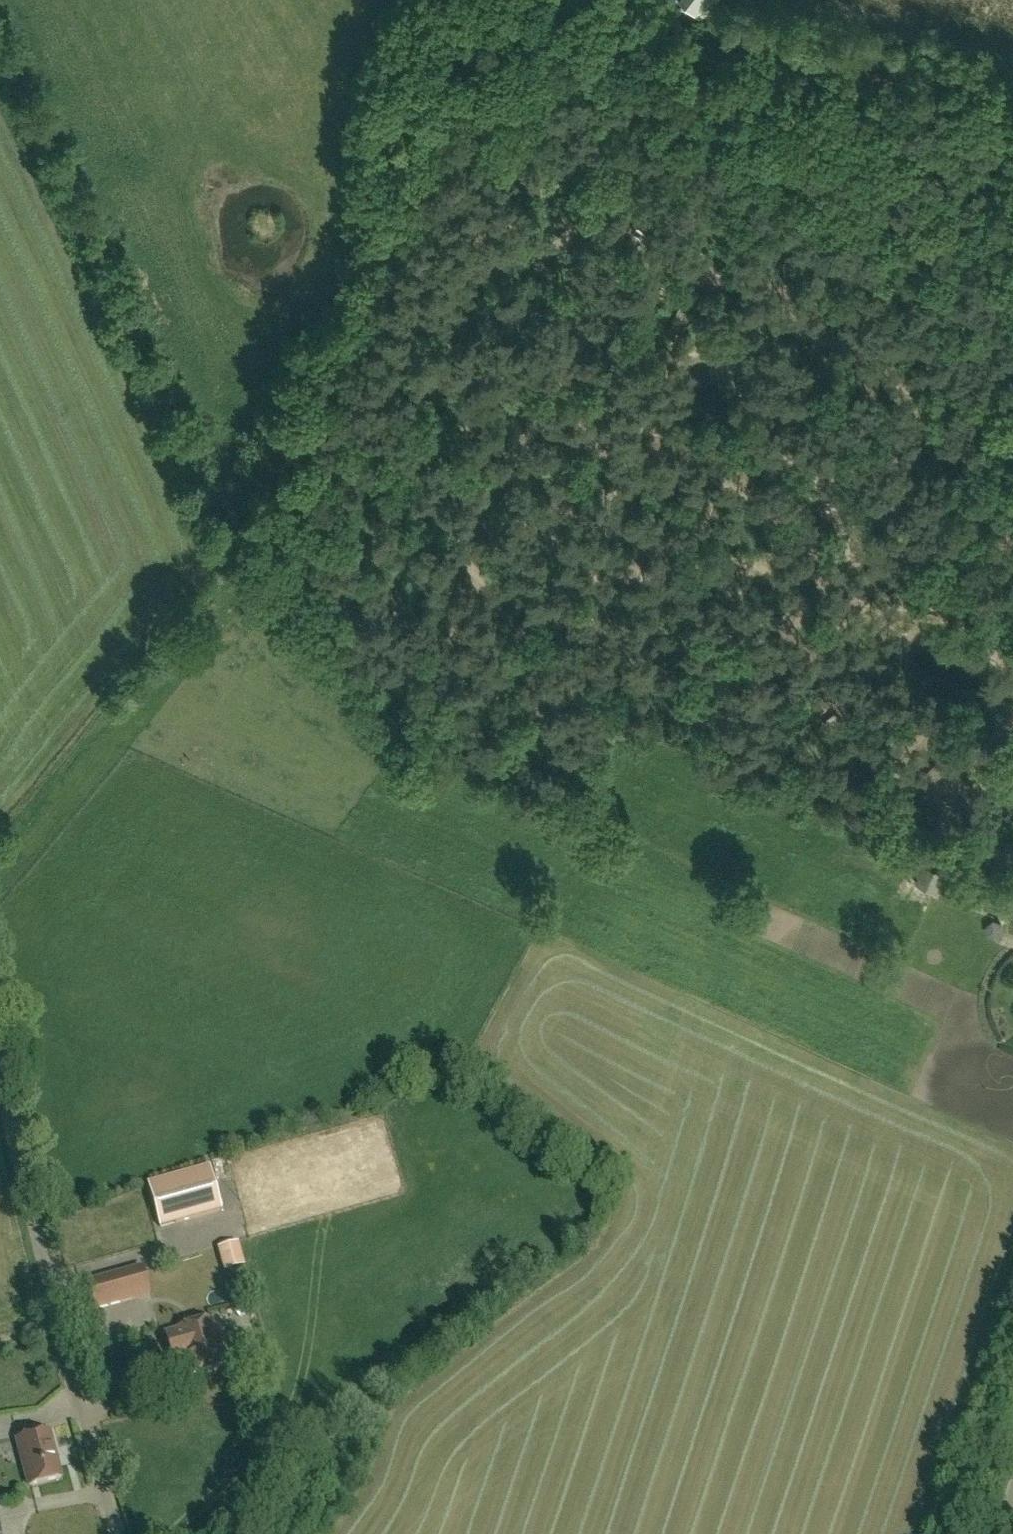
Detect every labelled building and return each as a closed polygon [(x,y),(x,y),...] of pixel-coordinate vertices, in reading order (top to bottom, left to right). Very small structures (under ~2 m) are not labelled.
[(739,0),(708,0),(695,17),(715,32),(739,0)] [(936,893),(949,867),(927,857),(916,884),(936,893)] [(221,1176),(232,1174),(227,1156),(217,1159),(221,1176)] [(210,1166),(149,1184),(161,1225),(222,1208),(210,1166)] [(226,1265),(246,1260),(240,1235),(220,1240),(226,1265)] [(96,1309),(134,1298),(126,1271),(88,1282),(96,1309)] [(216,1327),(213,1318),(176,1328),(176,1330),(165,1333),(173,1361),(183,1358),(188,1375),(226,1364),(220,1342),(224,1341),(219,1326),(216,1327)] [(29,1486),(60,1478),(49,1431),(17,1439),(29,1486)]
